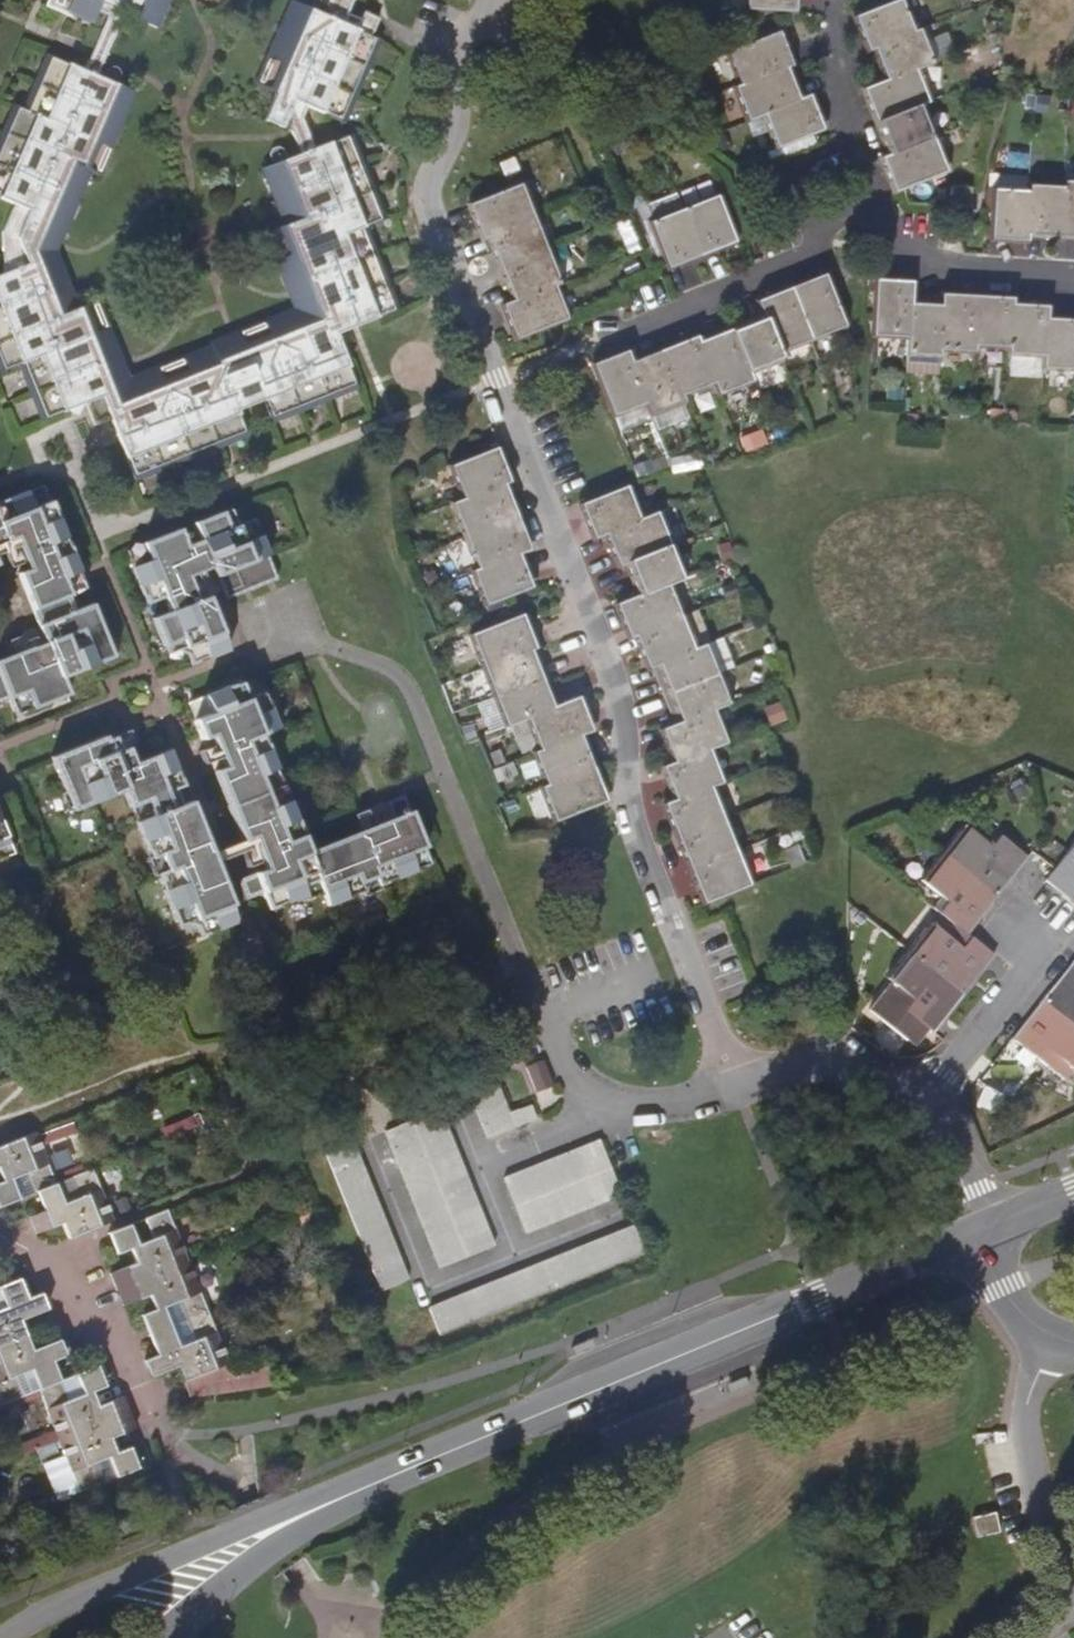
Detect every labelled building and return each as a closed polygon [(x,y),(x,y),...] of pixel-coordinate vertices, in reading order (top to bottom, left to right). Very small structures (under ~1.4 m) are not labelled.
[(46,6),(69,17),(74,14),(91,22),(98,8),(109,13),(84,71),(50,56),(26,110),(17,107),(0,147),(0,198),(16,204),(3,231),(3,275),(0,276),(0,362),(3,370),(22,363),(44,418),(67,410),(76,414),(79,405),(85,403),(93,424),(111,418),(134,477),(190,455),(218,443),(246,432),(237,408),(263,398),(271,419),(355,384),(337,340),(335,334),(395,309),(362,227),(382,219),(365,178),(348,134),(314,148),(301,118),(307,107),(341,122),(353,94),(373,46),(375,38),(371,35),(377,18),(364,12),(361,17),(348,12),(353,0),(326,0),(320,13),(297,3),(261,86),(276,94),(264,120),(282,128),(291,133),(294,133),(301,154),(266,167),(288,223),(270,231),(300,308),(292,311),(293,314),(238,336),(243,350),(217,361),(213,349),(130,384),(120,357),(115,357),(92,302),(73,309),(49,251),(31,244),(43,216),(60,225),(87,169),(95,172),(131,92),(96,77),(122,19),(133,24),(136,18),(158,28),(169,0),(49,0),(46,6)] [(795,11),(796,0),(744,0),(744,8),(779,10),(795,11)] [(872,47),(913,31),(901,0),(893,0),(853,16),(866,47),(872,47)] [(692,12),(676,11),(675,27),(691,28),(692,12)] [(884,80),(915,68),(933,61),(920,28),(913,31),(872,47),(884,80)] [(792,64),(779,30),(725,51),(738,86),(786,67),(792,64)] [(947,31),(932,37),(940,55),(955,48),(947,31)] [(798,99),(786,67),(738,86),(732,88),(744,121),(762,113),(798,99)] [(862,89),(875,123),(920,105),(928,101),(915,68),(884,80),(862,89)] [(689,87),(681,91),(686,105),(695,102),(689,87)] [(810,94),(798,99),(762,113),(775,147),(822,129),(814,105),(810,94)] [(1022,95),(1019,113),(1032,114),(1034,97),(1022,95)] [(1037,96),(1036,104),(1046,104),(1046,96),(1037,96)] [(686,106),(690,116),(698,113),(694,103),(686,106)] [(875,123),(888,155),(933,137),(920,105),(875,123)] [(893,192),(902,188),(946,170),(933,137),(888,155),(880,158),(893,192)] [(511,161),(501,165),(503,171),(513,167),(511,161)] [(1027,235),(1029,184),(1030,176),(997,175),(997,189),(993,189),(991,240),(1026,241),(1027,235)] [(659,247),(667,269),(700,256),(682,208),(651,221),(644,205),(676,193),(671,179),(637,192),(659,247)] [(1073,238),(1073,179),(1064,179),(1064,186),(1061,237),(1073,238)] [(523,182),(468,203),(467,205),(479,237),(487,236),(537,216),(523,182)] [(1061,237),(1064,186),(1029,184),(1027,235),(1052,237),(1061,237)] [(970,207),(971,188),(950,187),(949,203),(950,208),(970,207)] [(682,208),(676,193),(644,205),(651,221),(682,208)] [(734,242),(716,195),(682,208),(700,256),(734,242)] [(487,236),(499,268),(549,248),(537,216),(487,236)] [(499,268),(511,301),(555,284),(562,281),(549,248),(499,268)] [(844,326),(822,271),(789,285),(811,340),(844,326)] [(910,281),(874,279),(871,335),(907,337),(909,297),(910,281)] [(513,339),(567,318),(555,284),(511,301),(501,305),(513,339)] [(755,299),(761,314),(777,353),(811,340),(789,285),(755,299)] [(942,292),(941,298),(938,349),(973,351),(974,345),(977,294),(942,292)] [(1010,296),(977,294),(974,345),(1007,348),(1010,302),(1010,296)] [(941,298),(909,297),(907,337),(906,355),(938,356),(938,349),(941,298)] [(1043,356),(1046,317),(1046,304),(1010,302),(1007,348),(1007,354),(1043,356)] [(761,314),(730,326),(748,374),(780,360),(777,353),(761,314)] [(1046,317),(1043,356),(1043,367),(1073,369),(1073,318),(1046,317)] [(751,381),(748,374),(730,326),(697,339),(713,381),(718,394),(751,381)] [(695,334),(663,347),(682,395),(713,381),(697,339),(695,334)] [(663,347),(630,361),(646,403),(651,415),(685,402),(682,395),(663,347)] [(592,362),(613,415),(646,403),(630,361),(625,348),(592,362)] [(1001,411),(990,411),(989,418),(1000,420),(1001,411)] [(917,418),(904,417),(903,430),(915,432),(917,418)] [(509,481),(497,448),(449,466),(461,500),(504,483),(509,481)] [(516,514),(504,483),(461,500),(451,503),(463,535),(516,514)] [(0,660),(0,701),(9,697),(15,715),(67,694),(60,676),(110,657),(90,605),(73,612),(66,594),(82,587),(42,486),(0,502),(0,552),(15,547),(24,572),(19,575),(45,643),(0,660)] [(593,538),(604,533),(639,519),(626,486),(579,504),(593,538)] [(225,598),(276,578),(254,520),(243,524),(232,519),(229,510),(195,524),(202,541),(185,548),(178,530),(127,551),(147,603),(164,595),(171,612),(154,619),(167,655),(177,650),(189,655),(190,662),(192,663),(227,650),(206,598),(197,601),(187,576),(212,566),(225,598)] [(657,512),(639,519),(604,533),(616,566),(624,563),(670,545),(657,512)] [(530,550),(516,514),(463,535),(476,570),(520,554),(530,550)] [(728,544),(717,548),(722,561),(733,557),(728,544)] [(624,563),(637,596),(668,584),(682,578),(670,545),(624,563)] [(532,585),(520,554),(476,570),(471,572),(484,605),(506,596),(532,585)] [(733,583),(728,585),(732,596),(737,594),(733,583)] [(628,636),(634,635),(681,617),(668,584),(637,596),(615,604),(628,636)] [(728,585),(720,588),(724,599),(732,596),(728,585)] [(523,614),(514,617),(468,635),(481,668),(536,647),(523,614)] [(646,667),(653,667),(693,650),(681,617),(634,635),(646,667)] [(705,644),(693,650),(653,667),(663,695),(716,674),(705,644)] [(759,646),(747,652),(751,660),(763,655),(759,646)] [(546,675),(536,647),(481,668),(493,696),(546,675)] [(663,695),(674,724),(713,709),(727,703),(716,674),(663,695)] [(557,705),(546,675),(493,696),(504,726),(525,718),(557,705)] [(243,692),(240,682),(205,696),(211,714),(194,721),(201,738),(210,735),(223,768),(215,771),(242,841),(251,837),(265,870),(240,880),(246,898),(263,892),(269,909),(304,895),(301,885),(318,878),(329,905),(362,893),(359,882),(375,875),(380,885),(431,864),(404,796),(386,802),(393,820),(306,853),(260,735),(277,728),(264,693),(254,697),(243,692)] [(538,751),(582,733),(592,729),(579,696),(557,705),(525,718),(538,751)] [(659,728),(671,762),(708,748),(726,741),(713,709),(674,724),(659,728)] [(545,786),(594,766),(582,733),(538,751),(532,753),(545,786)] [(153,758),(134,765),(128,747),(111,753),(104,737),(53,757),(73,810),(124,789),(178,925),(187,922),(198,927),(202,936),(237,922),(189,803),(181,806),(174,789),(182,785),(169,751),(153,758)] [(661,767),(673,801),(710,786),(722,781),(708,748),(671,762),(661,767)] [(607,800),(594,766),(545,786),(540,787),(553,822),(607,800)] [(782,781),(773,785),(778,798),(786,794),(787,794),(782,781)] [(773,785),(766,787),(771,800),(775,799),(778,798),(773,785)] [(663,804),(675,836),(722,819),(710,786),(673,801),(663,804)] [(783,810),(791,807),(786,794),(778,798),(783,810)] [(775,799),(780,811),(783,810),(778,798),(775,799)] [(722,819),(675,836),(688,869),(734,852),(722,819)] [(12,853),(0,822),(0,858),(12,853)] [(996,896),(1026,859),(997,835),(987,847),(961,826),(940,852),(996,896)] [(1070,903),(1073,898),(1073,843),(1052,870),(1043,882),(1070,903)] [(803,863),(797,846),(785,851),(792,867),(803,863)] [(688,869),(701,903),(747,885),(734,852),(688,869)] [(938,911),(942,915),(966,933),(996,896),(940,852),(919,879),(946,901),(938,911)] [(992,955),(966,933),(942,915),(932,926),(928,923),(907,949),(962,993),(992,955)] [(926,1027),(931,1032),(962,993),(907,949),(886,977),(891,982),(869,1008),(912,1045),(926,1027)] [(1042,1000),(1073,1025),(1073,962),(1072,961),(1042,1000)] [(1011,1038),(1063,1080),(1071,1069),(1073,1071),(1073,1025),(1042,1000),(1022,1025),(1011,1038)] [(553,1087),(544,1062),(527,1068),(537,1094),(553,1087)] [(470,1097),(476,1110),(503,1098),(499,1085),(470,1097)] [(476,1110),(481,1125),(509,1113),(503,1098),(476,1110)] [(530,1105),(509,1113),(514,1127),(534,1119),(530,1105)] [(416,1134),(444,1123),(438,1109),(411,1120),(416,1134)] [(486,1138),(514,1127),(509,1113),(481,1125),(486,1138)] [(416,1134),(411,1120),(385,1131),(390,1144),(416,1134)] [(422,1148),(449,1136),(444,1123),(416,1134),(422,1148)] [(0,1147),(0,1175),(2,1180),(0,1180),(0,1206),(36,1191),(55,1182),(36,1132),(0,1147)] [(422,1148),(416,1134),(390,1144),(396,1158),(422,1148)] [(427,1161),(455,1150),(449,1136),(422,1148),(427,1161)] [(597,1172),(611,1166),(600,1138),(586,1144),(597,1172)] [(332,1167),(359,1156),(354,1143),(327,1154),(332,1167)] [(583,1177),(597,1172),(586,1144),(573,1150),(583,1177)] [(427,1161),(422,1148),(396,1158),(401,1172),(427,1161)] [(460,1163),(455,1150),(427,1161),(433,1175),(460,1163)] [(569,1182),(583,1177),(573,1150),(559,1155),(569,1182)] [(555,1189),(569,1182),(559,1155),(545,1161),(555,1189)] [(337,1181),(365,1171),(359,1156),(332,1167),(337,1181)] [(433,1175),(427,1161),(401,1172),(407,1186),(433,1175)] [(542,1194),(555,1189),(545,1161),(531,1167),(542,1194)] [(460,1163),(433,1175),(438,1189),(466,1178),(460,1163)] [(597,1172),(607,1200),(621,1194),(611,1166),(597,1172)] [(529,1199),(542,1194),(531,1167),(519,1172),(529,1199)] [(69,1239),(111,1220),(92,1168),(55,1182),(36,1191),(43,1211),(30,1217),(36,1233),(62,1223),(69,1239)] [(343,1194),(370,1183),(365,1171),(337,1181),(343,1194)] [(515,1205),(529,1199),(519,1172),(504,1178),(515,1205)] [(583,1177),(594,1205),(607,1200),(597,1172),(583,1177)] [(412,1199),(438,1189),(433,1175),(407,1186),(412,1199)] [(569,1182),(580,1211),(594,1205),(583,1177),(569,1182)] [(438,1189),(443,1201),(471,1190),(466,1178),(438,1189)] [(555,1189),(566,1217),(580,1211),(569,1182),(555,1189)] [(348,1208),(376,1198),(370,1183),(343,1194),(348,1208)] [(418,1212),(443,1201),(438,1189),(412,1199),(418,1212)] [(542,1194),(552,1222),(566,1217),(555,1189),(542,1194)] [(449,1215),(476,1203),(471,1190),(443,1201),(449,1215)] [(529,1199),(540,1227),(552,1222),(542,1194),(529,1199)] [(354,1223),(381,1212),(376,1198),(348,1208),(354,1223)] [(526,1233),(540,1227),(529,1199),(515,1205),(526,1233)] [(423,1226),(449,1215),(443,1201),(418,1212),(423,1226)] [(449,1215),(454,1228),(482,1218),(476,1203),(449,1215)] [(167,1209),(108,1233),(115,1252),(131,1248),(136,1262),(110,1273),(116,1288),(187,1260),(167,1209)] [(359,1235),(386,1225),(381,1212),(354,1223),(359,1235)] [(428,1238),(454,1228),(449,1215),(423,1226),(428,1238)] [(460,1243),(487,1232),(482,1218),(454,1228),(460,1243)] [(364,1249),(391,1238),(386,1225),(359,1235),(364,1249)] [(634,1225),(621,1231),(630,1258),(644,1253),(634,1225)] [(434,1252),(460,1243),(454,1228),(428,1238),(434,1252)] [(630,1258),(621,1231),(607,1236),(617,1264),(630,1258)] [(460,1243),(466,1256),(493,1245),(487,1232),(460,1243)] [(617,1264),(607,1236),(594,1242),(603,1269),(617,1264)] [(370,1262),(397,1251),(391,1238),(364,1249),(370,1262)] [(603,1269),(594,1242),(580,1247),(589,1274),(603,1269)] [(440,1267),(466,1256),(460,1243),(434,1252),(440,1267)] [(589,1274),(580,1247),(565,1253),(576,1280),(589,1274)] [(375,1277),(402,1266),(397,1251),(370,1262),(375,1277)] [(576,1280),(565,1253),(553,1258),(563,1285),(576,1280)] [(563,1285),(553,1258),(538,1264),(549,1291),(563,1285)] [(116,1288),(122,1304),(149,1294),(154,1309),(142,1314),(149,1335),(208,1311),(187,1260),(116,1288)] [(549,1291),(538,1264),(526,1268),(535,1296),(549,1291)] [(407,1280),(402,1266),(375,1277),(380,1290),(407,1280)] [(535,1296),(526,1268),(512,1274),(522,1302),(535,1296)] [(522,1302),(512,1274),(498,1280),(508,1307),(522,1302)] [(24,1332),(19,1319),(46,1308),(40,1294),(28,1298),(20,1278),(0,1286),(0,1343),(24,1332)] [(508,1307),(498,1280),(485,1285),(494,1313),(508,1307)] [(494,1313),(485,1285),(471,1291),(481,1318),(494,1313)] [(481,1318),(471,1291),(458,1296),(468,1323),(481,1318)] [(468,1323),(458,1296),(444,1302),(454,1329),(468,1323)] [(454,1329),(444,1302),(430,1307),(440,1334),(454,1329)] [(150,1376),(161,1372),(177,1365),(190,1397),(272,1385),(265,1366),(233,1371),(231,1370),(208,1311),(149,1335),(157,1355),(144,1360),(150,1376)] [(58,1340),(31,1350),(24,1332),(0,1343),(0,1400),(2,1404),(38,1389),(59,1380),(52,1360),(64,1355),(58,1340)] [(104,1385),(96,1364),(59,1380),(38,1389),(59,1440),(129,1411),(123,1397),(111,1402),(96,1408),(90,1391),(104,1385)] [(135,1427),(129,1411),(59,1440),(80,1491),(138,1468),(130,1447),(114,1453),(109,1437),(135,1427)] [(977,1535),(998,1529),(994,1509),(972,1515),(977,1535)]
